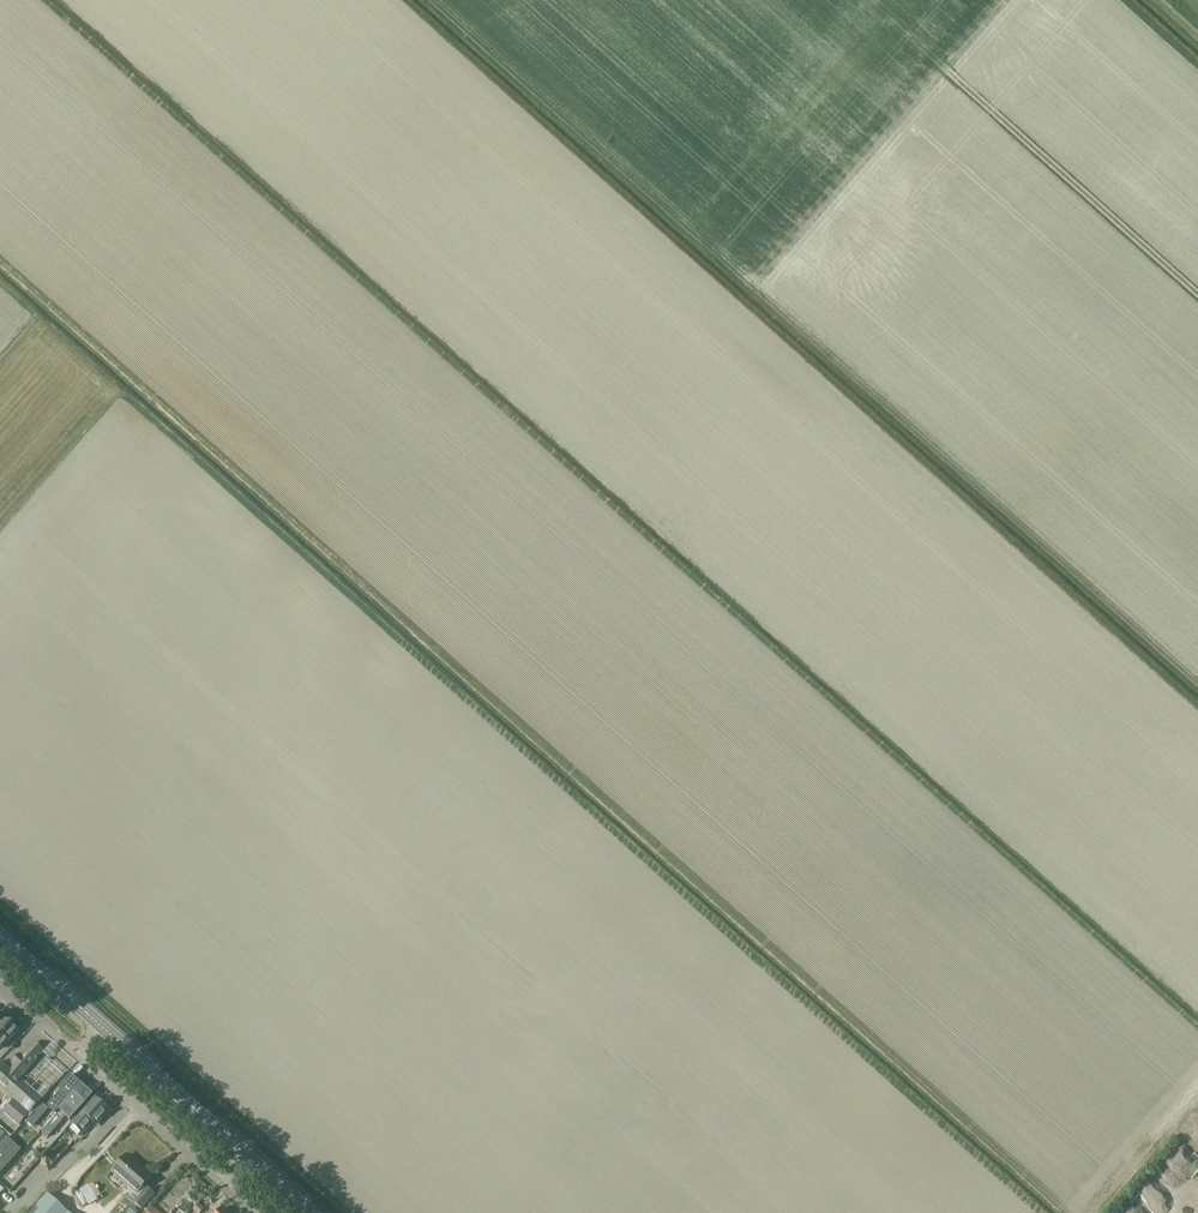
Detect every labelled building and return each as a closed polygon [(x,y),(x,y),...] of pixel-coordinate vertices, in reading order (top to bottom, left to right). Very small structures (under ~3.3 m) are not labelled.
[(22,1029),(9,1018),(0,1028),(0,1048),(1,1047),(4,1050),(22,1029)] [(10,1071),(0,1062),(0,1088),(13,1100),(29,1114),(39,1102),(43,1099),(19,1079),(44,1051),(36,1043),(22,1058),(19,1055),(13,1062),(16,1065),(10,1071)] [(61,1088),(63,1090),(64,1091),(53,1103),(60,1109),(83,1084),(72,1075),(61,1088)] [(93,1093),(83,1084),(60,1109),(59,1110),(70,1119),(93,1093)] [(64,1091),(63,1090),(48,1107),(56,1114),(59,1110),(60,1109),(53,1103),(64,1091)] [(98,1123),(110,1109),(95,1095),(72,1122),(84,1132),(94,1120),(98,1123)] [(19,1126),(29,1114),(13,1100),(3,1112),(19,1126)] [(32,1127),(47,1109),(41,1103),(25,1121),(32,1127)] [(54,1135),(59,1139),(60,1138),(66,1145),(80,1130),(68,1120),(54,1135)] [(23,1148),(6,1133),(0,1140),(0,1174),(23,1148)] [(144,1208),(156,1195),(149,1188),(148,1189),(145,1186),(153,1177),(128,1155),(114,1171),(141,1196),(136,1202),(144,1208)] [(48,1194),(30,1212),(68,1212),(48,1194)]
